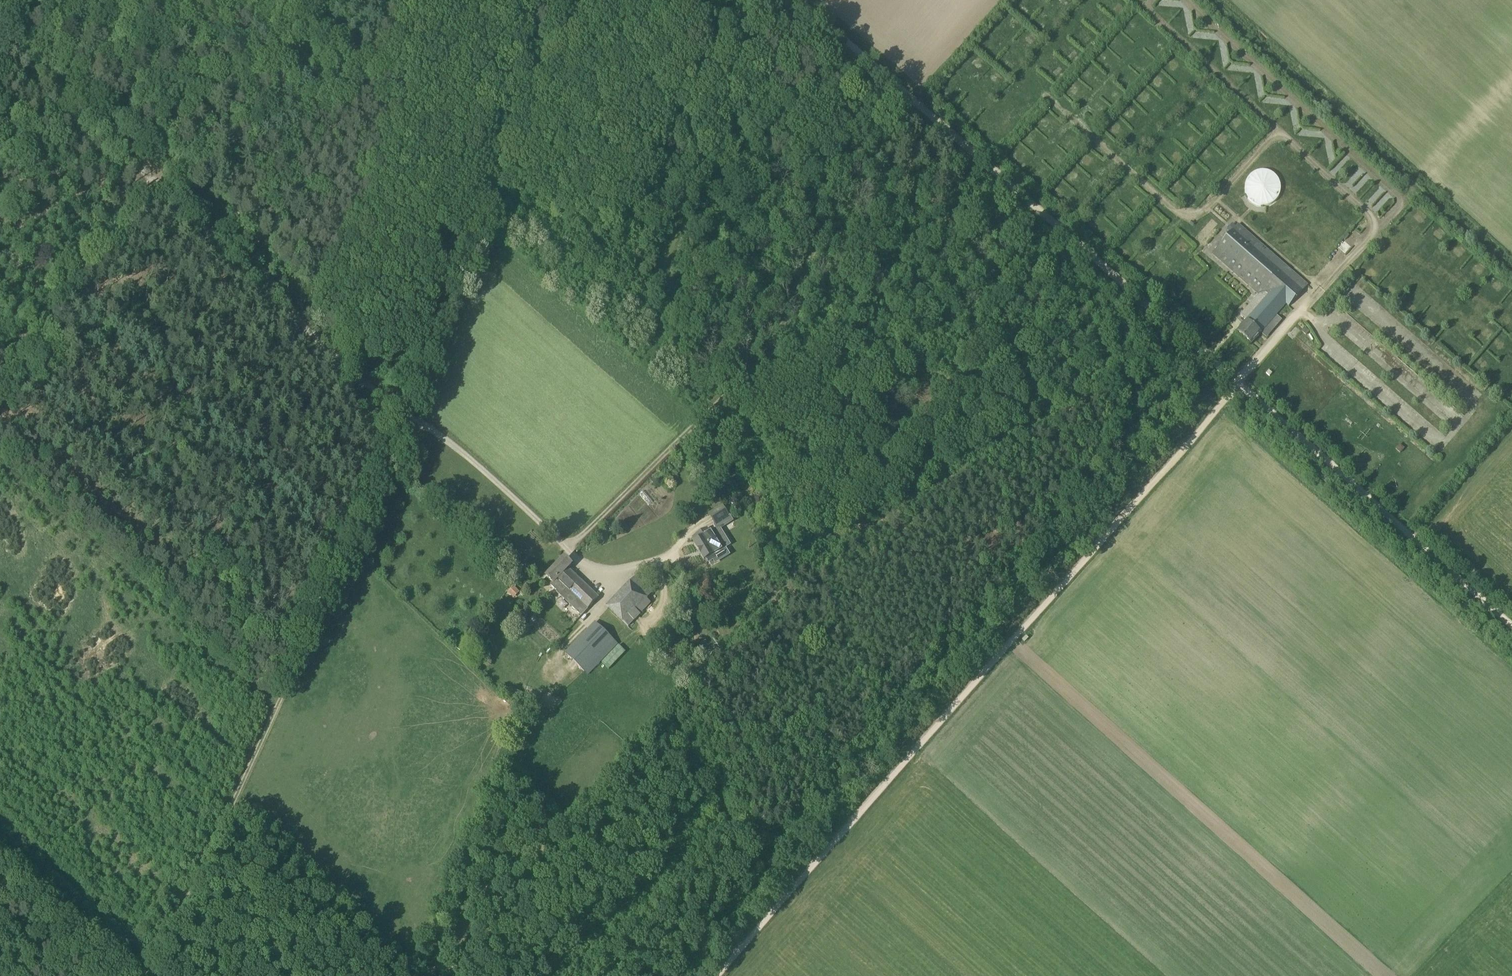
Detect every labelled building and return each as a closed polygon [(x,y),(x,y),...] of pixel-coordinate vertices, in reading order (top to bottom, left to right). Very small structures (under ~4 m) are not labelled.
[(1180,15),(1182,25),(1192,24),(1190,13),(1180,15)] [(1099,25),(1105,30),(1110,24),(1104,19),(1099,25)] [(1195,41),(1206,43),(1207,33),(1197,32),(1195,41)] [(1216,49),(1216,59),(1226,59),(1226,49),(1216,49)] [(1223,70),(1251,71),(1252,64),(1224,62),(1223,70)] [(1253,91),(1262,89),(1259,80),(1250,82),(1253,91)] [(1095,114),(1102,118),(1107,109),(1100,105),(1095,114)] [(1123,111),(1129,118),(1135,112),(1129,105),(1123,111)] [(1114,135),(1121,128),(1115,122),(1108,128),(1114,135)] [(1246,204),(1280,203),(1279,172),(1245,173),(1246,204)] [(1136,196),(1131,202),(1137,207),(1142,201),(1136,196)] [(1122,223),(1127,218),(1121,212),(1116,217),(1122,223)] [(1289,307),(1308,286),(1238,225),(1212,254),(1259,295),(1240,315),(1247,321),(1236,332),(1251,345),(1286,305),(1289,307)] [(1439,226),(1433,234),(1439,240),(1446,232),(1439,226)] [(1180,256),(1190,247),(1184,240),(1174,249),(1180,256)] [(1459,244),(1452,252),(1459,258),(1466,250),(1459,244)] [(714,265),(705,251),(695,258),(705,272),(714,265)] [(1137,259),(1131,267),(1139,273),(1145,265),(1137,259)] [(1477,261),(1472,270),(1481,274),(1485,265),(1477,261)] [(1364,274),(1371,280),(1378,272),(1371,266),(1364,274)] [(1498,277),(1488,288),(1495,295),(1505,284),(1498,277)] [(1391,297),(1397,289),(1391,285),(1385,292),(1391,297)] [(1411,315),(1418,306),(1411,300),(1403,309),(1411,315)] [(1188,316),(1196,312),(1192,304),(1184,308),(1188,316)] [(1428,331),(1436,327),(1432,319),(1424,323),(1428,331)] [(1480,334),(1487,340),(1494,332),(1487,326),(1480,334)] [(1470,345),(1463,354),(1470,360),(1478,351),(1470,345)] [(708,515),(710,519),(717,530),(718,531),(719,530),(732,522),(723,507),(708,515)] [(728,548),(721,535),(719,530),(718,531),(717,530),(711,534),(710,534),(707,530),(691,539),(694,544),(704,561),(728,548)] [(598,598),(568,569),(572,565),(565,559),(547,577),(553,583),(551,585),(557,591),(557,592),(582,616),(598,598)] [(639,576),(609,608),(628,627),(650,604),(645,599),(653,590),(639,576)] [(507,592),(514,598),(520,592),(513,586),(507,592)] [(566,654),(585,672),(588,675),(616,645),(615,643),(595,624),(566,654)] [(522,701),(523,692),(516,691),(515,699),(522,701)]
